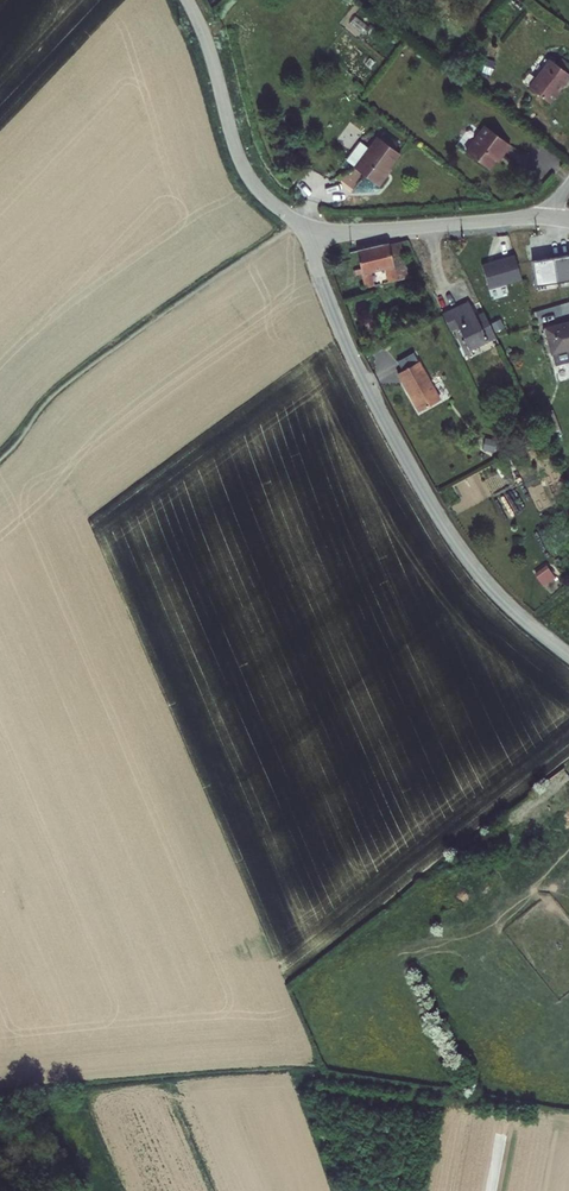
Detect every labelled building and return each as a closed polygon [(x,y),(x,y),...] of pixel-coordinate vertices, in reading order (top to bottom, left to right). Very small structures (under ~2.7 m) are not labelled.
[(527,76),(546,91),(568,62),(568,53),(560,46),(554,53),(548,49),(527,76)] [(485,115),(465,141),(488,159),(499,145),(502,147),(511,135),(485,115)] [(376,126),(352,157),(376,175),(386,164),(382,161),(397,142),(376,126)] [(400,240),(391,241),(401,274),(410,272),(400,240)] [(391,241),(359,250),(369,284),(378,281),(374,269),(388,266),(392,278),(401,274),(391,241)] [(490,288),(523,279),(516,254),(482,263),(490,288)] [(534,260),(538,284),(568,279),(568,254),(534,260)] [(470,301),(442,313),(450,330),(461,325),(471,346),(497,335),(487,312),(476,316),(470,301)] [(543,327),(545,336),(552,335),(557,353),(568,350),(568,320),(543,327)] [(420,362),(399,372),(421,411),(442,400),(420,362)] [(540,560),(522,569),(530,584),(548,576),(540,560)]
